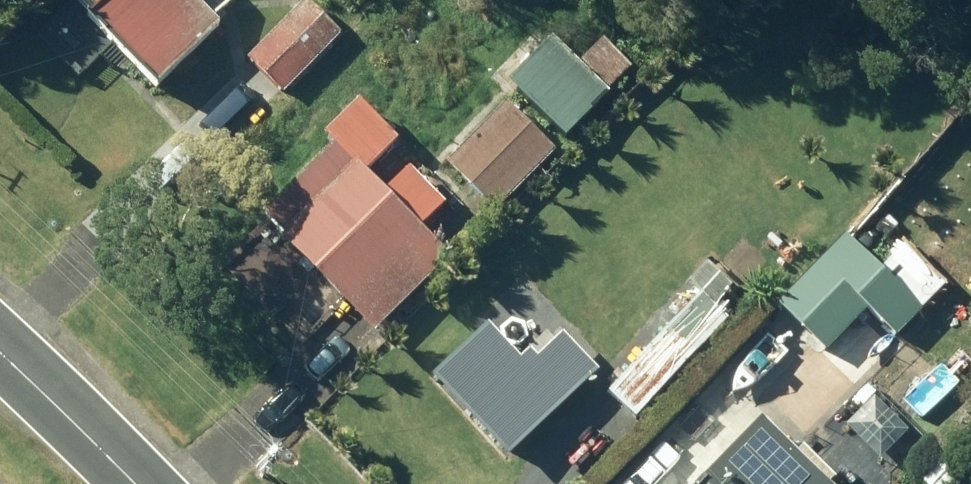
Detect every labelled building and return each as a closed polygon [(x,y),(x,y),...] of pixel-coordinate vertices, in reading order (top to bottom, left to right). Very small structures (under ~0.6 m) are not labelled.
[(203,20),(200,17),(220,0),(65,0),(140,80),(203,20)] [(331,31),(300,0),(292,0),(237,55),(273,89),(331,31)] [(572,57),(600,86),(623,62),(593,35),(572,57)] [(501,89),(543,131),(583,90),(540,48),(501,89)] [(375,189),(351,164),(384,134),(346,93),(309,128),(320,139),(245,209),(362,330),(439,253),(411,225),(435,200),(398,165),(375,189)] [(485,205),(543,147),(495,99),(437,158),(485,205)] [(938,223),(915,203),(894,228),(919,248),(938,223)] [(793,429),(844,380),(809,344),(850,306),(877,333),(908,302),(839,233),(717,351),(793,429)] [(625,415),(718,316),(705,302),(723,283),(699,258),(677,281),(689,291),(597,388),(625,415)] [(737,292),(747,279),(735,270),(726,283),(737,292)] [(416,373),(494,455),(584,370),(549,332),(525,355),(516,345),(507,352),(476,319),(416,373)] [(816,480),(822,474),(790,442),(784,450),(749,412),(678,483),(820,483),(816,480)]
